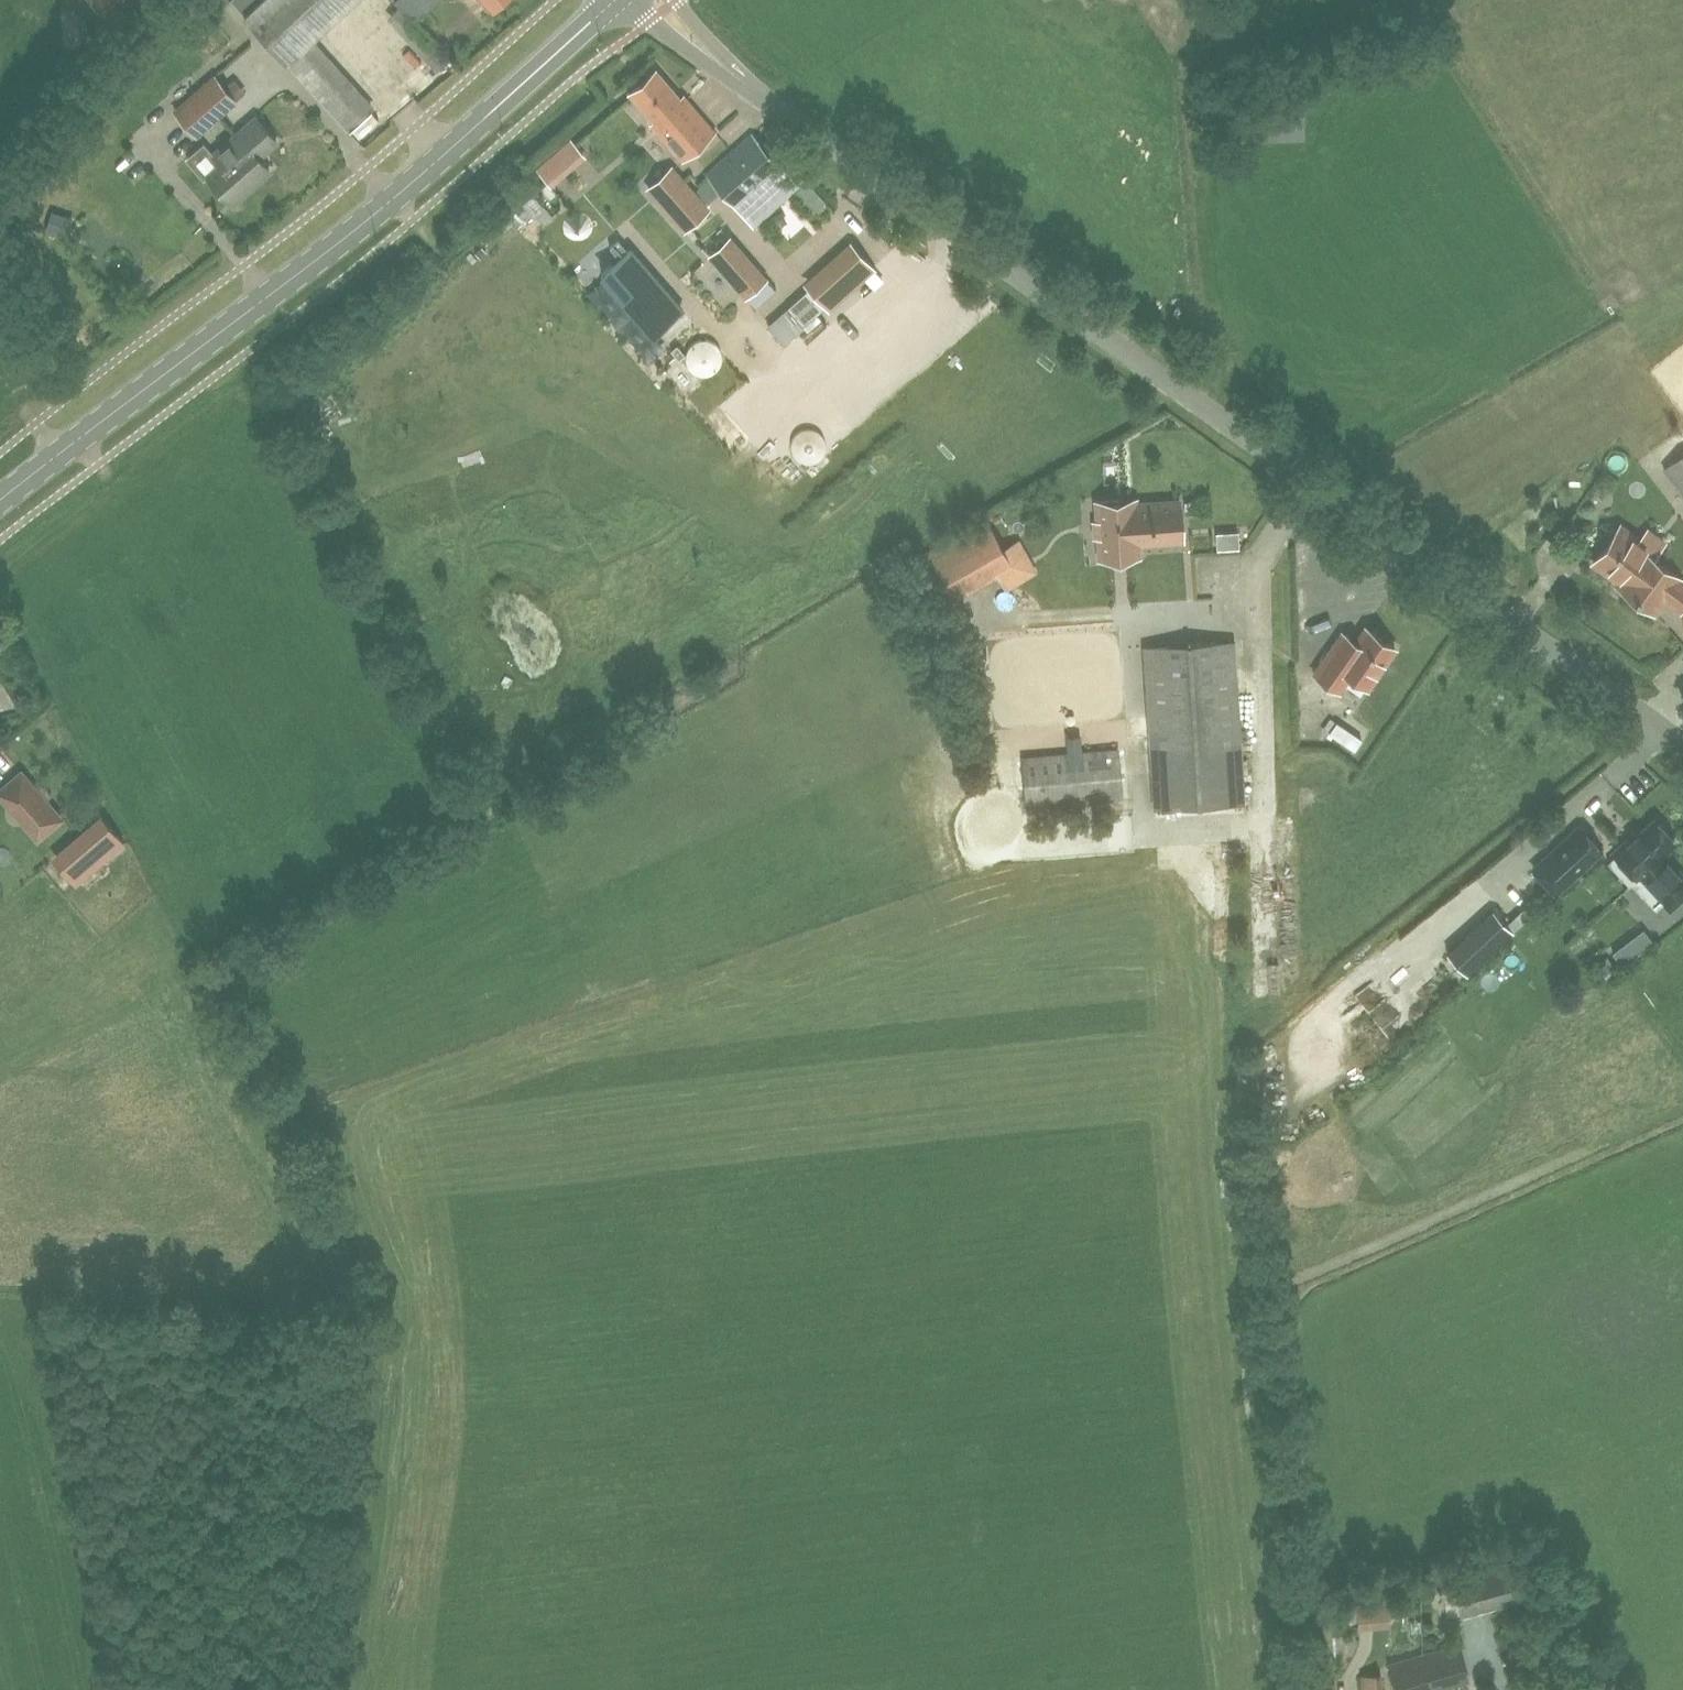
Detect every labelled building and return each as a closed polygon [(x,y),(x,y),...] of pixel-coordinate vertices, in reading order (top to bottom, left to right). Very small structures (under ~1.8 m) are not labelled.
[(106,12),(118,0),(93,0),(106,12)] [(287,62),(348,129),(375,106),(313,38),(353,0),(230,0),(287,62)] [(489,9),(499,0),(481,0),(489,9)] [(680,98),(655,70),(629,93),(653,121),(650,124),(681,160),(714,131),(683,95),(680,98)] [(214,76),(174,111),(195,135),(235,100),(214,76)] [(255,117),(213,155),(220,164),(207,175),(230,203),(269,169),(257,157),(276,141),(255,117)] [(709,172),(738,204),(777,168),(749,137),(709,172)] [(566,171),(555,158),(540,171),(551,184),(566,171)] [(671,168),(659,178),(671,191),(660,200),(686,228),(707,209),(671,168)] [(766,278),(731,237),(710,255),(745,295),(766,278)] [(468,269),(478,258),(466,248),(456,259),(468,269)] [(852,248),(810,286),(826,304),(830,308),(872,270),(852,248)] [(631,249),(604,272),(656,332),(683,309),(631,249)] [(805,323),(824,314),(813,291),(794,301),(805,323)] [(685,354),(677,344),(670,350),(679,360),(685,354)] [(1664,468),(1682,493),(1682,453),(1664,468)] [(1097,502),(1100,557),(1138,555),(1137,542),(1182,539),(1180,501),(1135,504),(1135,499),(1097,502)] [(985,518),(915,558),(941,604),(1012,565),(985,518)] [(1641,541),(1620,526),(1593,562),(1619,582),(1617,585),(1654,612),(1664,598),(1680,610),(1682,606),(1682,584),(1678,580),(1679,578),(1636,546),(1639,541),(1640,542),(1641,541)] [(1342,633),(1330,650),(1314,673),(1339,691),(1350,675),(1368,687),(1395,648),(1365,627),(1355,642),(1342,633)] [(1038,737),(1119,732),(1116,690),(1076,692),(1075,674),(1114,672),(1112,637),(1001,644),(1003,680),(1054,677),(1056,696),(1035,697),(1038,737)] [(1231,642),(1144,646),(1153,808),(1240,803),(1231,642)] [(1363,749),(1379,732),(1364,719),(1349,736),(1363,749)] [(1079,736),(1066,737),(1068,754),(1021,759),(1025,809),(1121,801),(1117,750),(1080,753),(1079,736)] [(61,819),(21,772),(0,789),(0,796),(37,839),(61,819)] [(52,857),(57,862),(75,884),(123,843),(100,816),(52,857)] [(1628,886),(1630,883),(1661,855),(1674,843),(1668,837),(1669,833),(1661,824),(1656,824),(1653,820),(1628,843),(1626,840),(1613,852),(1614,855),(1606,862),(1619,877),(1622,874),(1629,882),(1627,884),(1628,886)] [(1532,868),(1554,892),(1599,850),(1578,827),(1532,868)] [(1630,883),(1654,910),(1662,902),(1668,909),(1682,895),(1682,878),(1661,855),(1630,883)] [(1492,910),(1481,921),(1501,943),(1513,932),(1492,910)] [(1620,965),(1638,951),(1629,939),(1610,952),(1620,965)] [(1359,993),(1386,1027),(1403,1013),(1376,980),(1359,993)] [(1453,1579),(1463,1614),(1531,1596),(1521,1560),(1453,1579)] [(1422,1654),(1422,1656),(1432,1689),(1433,1689),(1433,1688),(1467,1679),(1457,1644),(1422,1654)] [(1422,1654),(1388,1664),(1397,1689),(1400,1689),(1409,1687),(1410,1689),(1433,1689),(1432,1689),(1422,1656),(1422,1654)] [(1380,1675),(1361,1676),(1362,1689),(1381,1689),(1380,1675)]
